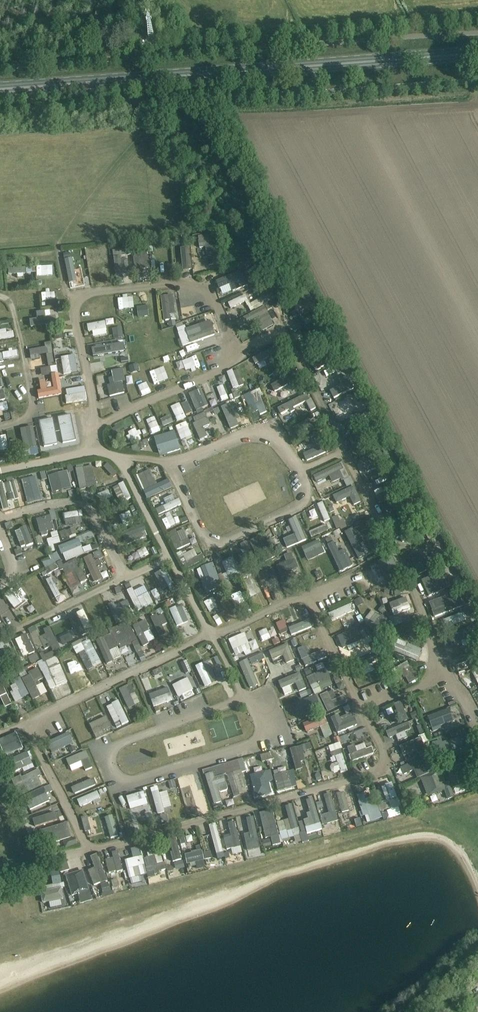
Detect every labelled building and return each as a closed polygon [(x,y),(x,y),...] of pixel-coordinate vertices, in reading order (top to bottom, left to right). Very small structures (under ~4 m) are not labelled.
[(200,248),(206,247),(208,264),(218,263),(213,233),(198,235),(200,248)] [(117,276),(134,274),(130,247),(113,250),(117,276)] [(77,276),(82,276),(81,264),(69,266),(71,283),(77,282),(77,276)] [(8,267),(8,275),(35,273),(35,266),(8,267)] [(237,273),(217,279),(221,294),(241,289),(237,273)] [(16,298),(36,297),(36,289),(15,290),(16,298)] [(160,295),(164,320),(176,318),(173,294),(160,295)] [(231,308),(246,301),(251,311),(263,305),(260,299),(250,303),(245,294),(228,302),(231,308)] [(293,303),(299,314),(315,304),(309,294),(293,303)] [(180,300),(181,309),(189,308),(187,298),(180,300)] [(196,299),(197,307),(206,306),(205,298),(196,299)] [(207,306),(179,315),(181,322),(210,312),(207,306)] [(267,308),(237,318),(240,329),(258,323),(260,331),(273,326),(267,308)] [(50,316),(50,310),(36,310),(36,318),(30,318),(30,325),(56,325),(56,316),(50,316)] [(176,324),(182,345),(216,334),(211,320),(186,328),(184,322),(176,324)] [(14,337),(13,331),(6,332),(6,329),(0,330),(0,340),(14,337)] [(123,339),(92,344),(94,358),(125,353),(123,339)] [(198,343),(170,352),(175,366),(188,362),(193,376),(200,374),(195,358),(202,356),(198,343)] [(214,345),(203,350),(210,365),(221,359),(214,345)] [(256,364),(278,351),(275,345),(253,358),(256,364)] [(30,348),(30,356),(48,355),(48,347),(30,348)] [(1,351),(2,359),(18,357),(17,349),(1,351)] [(47,365),(62,363),(60,351),(46,352),(47,365)] [(137,397),(149,393),(143,376),(151,373),(147,361),(127,367),(137,397)] [(41,375),(51,374),(50,366),(47,366),(46,362),(34,363),(35,368),(40,368),(41,375)] [(58,364),(60,376),(74,374),(72,362),(58,364)] [(239,368),(228,371),(232,388),(243,385),(239,368)] [(2,414),(3,420),(9,418),(0,374),(0,415),(2,414)] [(53,389),(37,392),(38,398),(61,394),(58,376),(51,377),(53,389)] [(286,376),(271,385),(276,393),(285,387),(288,393),(294,389),(286,376)] [(253,413),(259,411),(260,414),(268,411),(261,396),(264,395),(260,387),(244,395),(253,413)] [(185,417),(198,411),(189,392),(176,398),(185,417)] [(312,398),(309,400),(307,394),(277,407),(280,413),(307,401),(311,410),(316,408),(312,398)] [(164,431),(183,422),(171,398),(164,401),(166,405),(154,410),(164,431)] [(205,400),(200,402),(203,409),(208,406),(205,400)] [(133,415),(144,437),(161,429),(150,406),(143,409),(147,418),(142,420),(139,412),(133,415)] [(193,424),(200,441),(207,438),(203,428),(211,425),(208,418),(207,418),(204,413),(193,418),(195,423),(193,424)] [(61,441),(74,440),(71,414),(59,416),(61,441)] [(53,417),(40,419),(43,445),(56,443),(53,417)] [(309,419),(292,426),(296,437),(314,430),(309,419)] [(19,428),(24,448),(36,445),(31,425),(19,428)] [(126,445),(132,443),(126,427),(120,429),(126,445)] [(159,454),(180,450),(177,431),(155,436),(159,454)] [(299,441),(302,449),(321,442),(318,435),(299,441)] [(344,463),(313,474),(316,481),(335,474),(338,482),(349,478),(344,463)] [(92,477),(95,477),(93,468),(76,471),(80,490),(94,487),(92,477)] [(172,487),(169,479),(157,484),(150,468),(139,473),(150,497),(172,487)] [(71,489),(70,482),(76,481),(74,469),(56,472),(60,491),(71,489)] [(0,483),(0,499),(2,509),(9,508),(8,500),(19,498),(17,487),(32,483),(31,477),(0,483)] [(109,479),(101,482),(104,489),(112,486),(109,479)] [(125,481),(118,483),(120,490),(117,491),(120,502),(131,498),(125,481)] [(383,492),(386,491),(385,487),(374,490),(378,502),(385,500),(383,492)] [(157,506),(161,514),(178,504),(174,497),(157,506)] [(346,499),(335,503),(341,520),(351,517),(346,499)] [(36,518),(40,532),(59,527),(54,509),(49,510),(50,514),(36,518)] [(65,512),(66,526),(81,524),(79,510),(65,512)] [(315,513),(323,533),(329,530),(321,510),(315,513)] [(351,517),(354,527),(363,524),(361,514),(351,517)] [(179,522),(165,528),(169,538),(177,535),(180,541),(174,543),(177,549),(188,545),(179,522)] [(123,535),(127,543),(144,537),(141,528),(123,535)] [(293,538),(296,544),(309,538),(306,532),(293,538)] [(331,533),(325,535),(338,572),(353,566),(346,548),(338,551),(331,533)] [(318,574),(304,544),(289,550),(304,581),(318,574)] [(47,573),(63,567),(57,552),(49,555),(50,559),(43,562),(47,573)] [(420,574),(433,567),(424,552),(411,559),(420,574)] [(85,557),(93,581),(102,579),(93,554),(85,557)] [(226,582),(241,576),(234,556),(222,561),(227,572),(223,574),(226,582)] [(213,562),(202,567),(206,578),(201,580),(202,584),(196,586),(200,596),(203,595),(203,593),(223,585),(213,562)] [(79,566),(63,577),(71,589),(87,579),(79,566)] [(269,597),(279,593),(270,569),(259,573),(269,597)] [(38,573),(23,583),(33,599),(49,589),(38,573)] [(435,573),(421,580),(428,594),(424,597),(434,617),(448,610),(440,594),(445,591),(435,573)] [(46,580),(55,598),(61,595),(51,577),(46,580)] [(263,591),(260,582),(253,584),(251,578),(245,580),(250,596),(263,591)] [(13,588),(4,593),(14,610),(30,601),(21,587),(15,591),(13,588)] [(139,608),(146,606),(143,597),(136,599),(139,608)] [(411,609),(408,602),(400,605),(398,600),(389,603),(394,615),(411,609)] [(116,604),(117,615),(129,613),(127,602),(116,604)] [(150,613),(160,637),(174,631),(164,607),(150,613)] [(295,612),(303,627),(309,624),(302,609),(295,612)] [(133,626),(143,645),(156,639),(145,619),(133,626)] [(356,625),(365,642),(374,637),(365,620),(356,625)] [(119,649),(137,639),(128,623),(95,641),(107,663),(122,655),(119,649)] [(85,670),(101,663),(89,636),(73,643),(85,670)] [(262,650),(267,662),(289,653),(285,641),(262,650)] [(358,641),(348,645),(349,649),(359,645),(358,641)] [(306,674),(329,664),(324,651),(301,660),(306,674)] [(455,656),(461,673),(477,668),(471,651),(455,656)] [(201,656),(195,659),(206,686),(220,680),(215,669),(208,672),(201,656)] [(408,668),(411,666),(407,660),(392,670),(396,676),(403,671),(410,683),(418,678),(416,675),(413,677),(408,668)] [(296,662),(277,670),(280,677),(299,668),(296,662)] [(300,696),(333,685),(327,669),(288,682),(291,693),(298,690),(300,696)] [(14,686),(11,687),(14,694),(19,691),(23,698),(29,695),(20,678),(12,682),(14,686)] [(5,708),(12,705),(2,682),(0,683),(0,696),(5,708)] [(130,683),(119,688),(124,698),(135,693),(130,683)] [(347,703),(344,695),(332,700),(328,691),(320,695),(328,712),(347,703)] [(404,699),(395,703),(401,720),(410,716),(404,699)] [(318,700),(310,702),(309,700),(297,703),(300,715),(321,709),(318,700)] [(380,710),(383,718),(388,716),(385,708),(380,710)] [(210,745),(242,736),(240,727),(221,732),(219,725),(216,726),(214,717),(194,722),(198,737),(200,736),(201,740),(209,738),(210,745)] [(318,719),(304,721),(306,731),(319,729),(318,719)] [(222,731),(238,726),(236,721),(220,726),(222,731)] [(389,738),(397,735),(398,740),(408,737),(406,730),(411,729),(409,723),(386,729),(389,738)] [(0,738),(0,744),(5,756),(24,748),(21,742),(27,740),(22,729),(0,738)] [(432,742),(438,752),(447,747),(450,752),(461,745),(452,730),(432,742)] [(69,733),(47,743),(50,750),(57,747),(59,750),(73,743),(71,740),(72,740),(69,733)] [(405,758),(427,749),(424,742),(429,740),(426,734),(400,746),(405,758)] [(333,774),(348,770),(340,743),(317,750),(319,755),(329,753),(331,758),(336,757),(337,762),(330,764),(333,774)] [(15,772),(33,764),(28,751),(9,759),(15,772)] [(405,780),(432,769),(427,756),(399,768),(405,780)] [(243,758),(204,768),(213,804),(222,801),(220,791),(230,788),(232,796),(248,792),(243,771),(246,770),(243,758)] [(72,777),(75,784),(82,781),(84,786),(101,778),(96,766),(72,777)] [(39,776),(42,775),(40,769),(16,777),(22,793),(43,786),(39,776)] [(422,779),(428,796),(445,790),(448,798),(455,796),(452,787),(464,783),(459,769),(446,774),(444,771),(422,779)] [(187,804),(199,801),(201,807),(207,805),(199,771),(180,776),(182,787),(185,786),(187,795),(185,795),(187,804)] [(358,796),(366,823),(383,818),(381,812),(400,806),(393,782),(382,785),(386,800),(375,804),(371,792),(358,796)] [(52,800),(49,793),(53,791),(50,784),(24,796),(30,810),(52,800)] [(155,816),(167,812),(160,791),(148,794),(155,816)] [(325,814),(336,812),(331,792),(324,794),(326,801),(322,802),(325,814)] [(150,827),(144,795),(129,798),(135,830),(150,827)] [(339,818),(341,823),(359,818),(354,796),(342,799),(346,816),(339,818)] [(307,833),(322,829),(314,797),(307,799),(307,800),(308,805),(307,819),(299,821),(299,829),(293,804),(286,805),(286,806),(289,818),(284,819),(287,830),(279,832),(273,809),(259,812),(265,836),(272,837),(274,845),(281,843),(281,839),(301,834),(302,842),(309,840),(307,833)] [(26,820),(29,830),(58,821),(55,811),(26,820)] [(230,834),(224,835),(227,849),(241,845),(234,818),(227,820),(230,834)] [(53,842),(69,837),(65,823),(48,827),(53,842)] [(218,823),(211,824),(216,858),(223,857),(218,823)] [(169,842),(177,869),(185,867),(176,840),(169,842)] [(125,865),(128,877),(138,874),(137,870),(145,868),(139,846),(130,849),(134,862),(125,865)] [(197,868),(206,866),(202,849),(185,853),(188,864),(195,862),(197,868)] [(109,873),(123,869),(118,850),(112,852),(113,856),(105,858),(109,873)] [(91,856),(94,867),(88,869),(94,885),(107,881),(98,853),(91,856)] [(155,871),(165,870),(163,855),(146,856),(148,880),(156,879),(155,871)] [(66,874),(73,895),(89,890),(83,869),(66,874)] [(60,875),(51,877),(53,884),(41,887),(44,902),(64,898),(60,875)] [(102,887),(103,896),(112,894),(111,885),(102,887)]
